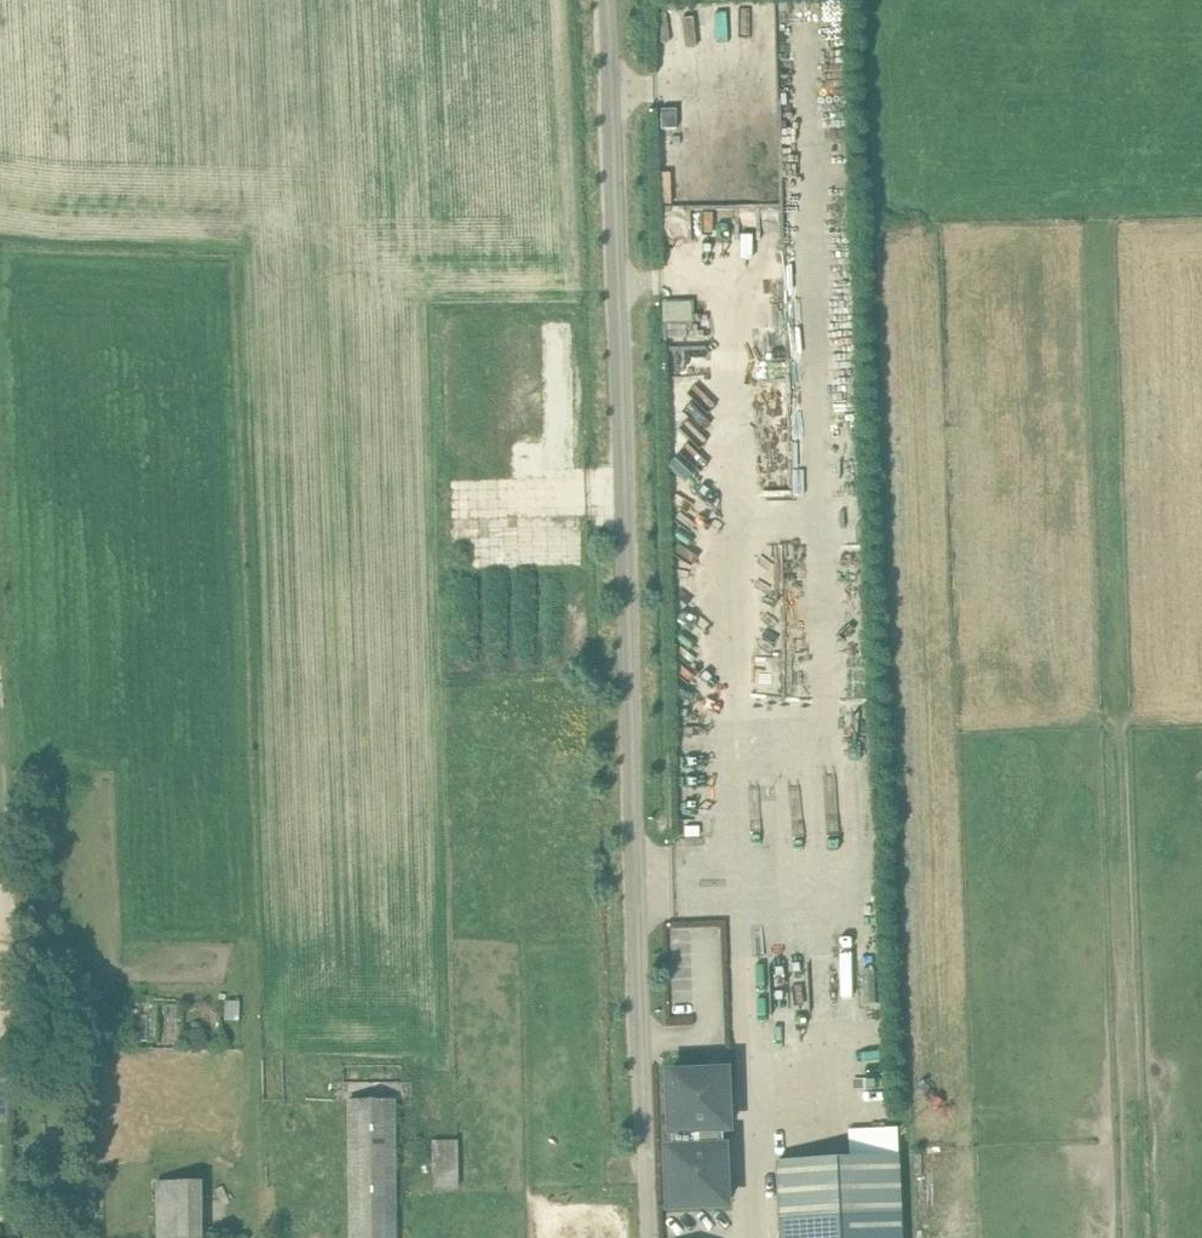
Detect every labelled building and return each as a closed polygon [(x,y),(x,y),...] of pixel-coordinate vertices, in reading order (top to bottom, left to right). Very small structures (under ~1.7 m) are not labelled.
[(676,109),(661,109),(662,129),(676,129),(676,109)] [(668,299),(668,320),(699,321),(699,300),(668,299)] [(667,1149),(670,1207),(728,1205),(725,1147),(723,1147),(722,1130),(730,1129),(728,1090),(728,1088),(727,1071),(711,1072),(669,1074),(672,1132),(673,1132),(674,1149),(667,1149)] [(397,1100),(351,1100),(352,1237),(398,1237),(397,1100)] [(439,1187),(465,1186),(463,1139),(438,1140),(439,1187)] [(902,1213),(899,1156),(778,1161),(781,1237),(903,1237),(902,1213)] [(201,1181),(157,1182),(157,1237),(201,1237),(201,1181)] [(76,1194),(62,1195),(63,1210),(77,1209),(76,1194)]
